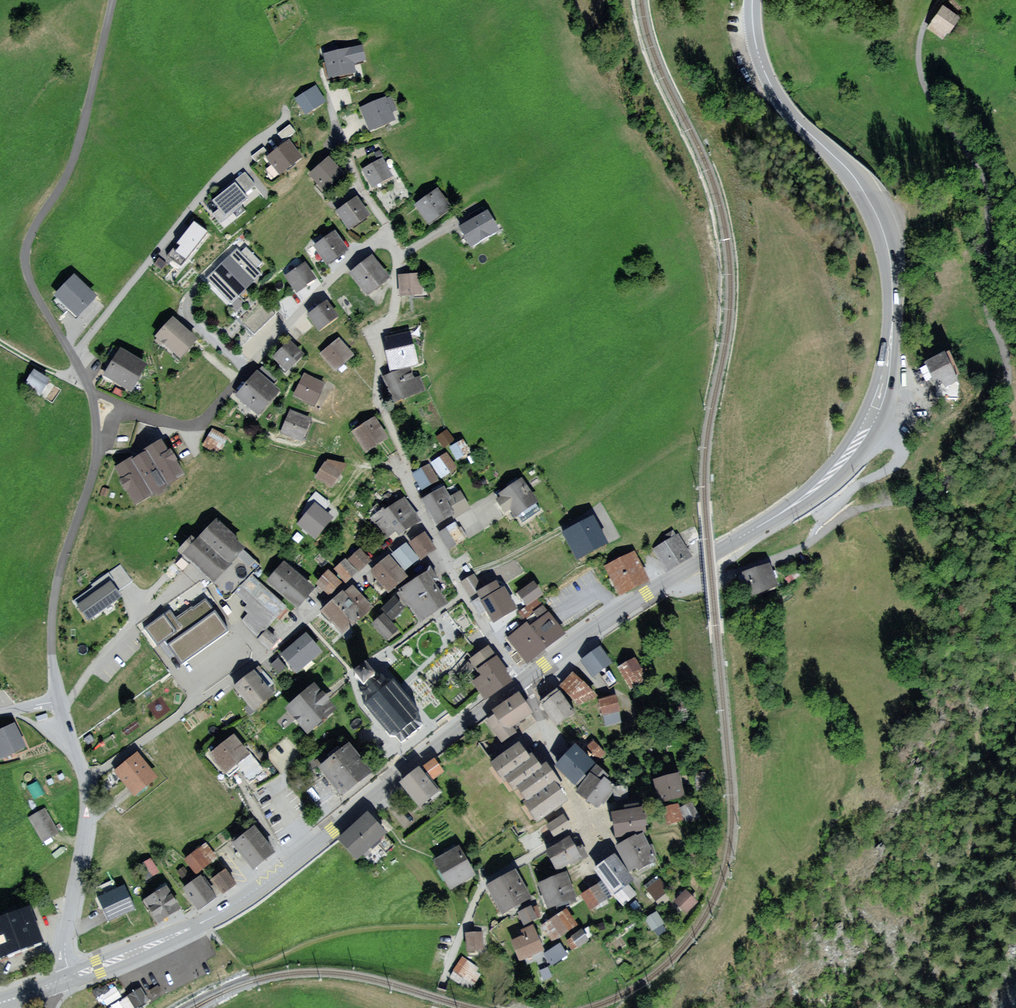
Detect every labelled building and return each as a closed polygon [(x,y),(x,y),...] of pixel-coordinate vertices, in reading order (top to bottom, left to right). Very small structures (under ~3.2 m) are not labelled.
[(948,3),(957,12),(965,4),(961,0),(952,0),(948,3)] [(957,17),(943,8),(929,28),(942,37),(957,17)] [(360,49),(326,56),(330,78),(355,73),(354,66),(363,64),(360,49)] [(298,102),(307,117),(327,105),(317,89),(298,102)] [(390,98),(361,109),(371,133),(400,122),(390,98)] [(301,155),(287,139),(264,158),(279,174),(301,155)] [(388,157),(366,171),(378,190),(400,177),(388,157)] [(331,160),(311,176),(329,198),(349,181),(331,160)] [(255,185),(245,173),(212,199),(226,216),(249,198),(245,194),(255,185)] [(441,187),(415,206),(431,227),(456,208),(441,187)] [(357,198),(336,214),(351,234),(372,219),(357,198)] [(487,211),(458,228),(474,254),(502,236),(487,211)] [(182,268),(208,234),(194,223),(168,257),(182,268)] [(338,233),(316,250),(331,268),(353,251),(338,233)] [(242,245),(205,282),(234,311),(271,274),(242,245)] [(392,283),(372,259),(350,278),(369,301),(392,283)] [(304,264),(284,279),(298,297),(318,282),(304,264)] [(423,276),(402,276),(403,299),(426,298),(423,276)] [(75,278),(58,295),(77,314),(94,297),(75,278)] [(261,298),(237,319),(254,337),(277,316),(261,298)] [(327,305),(305,321),(317,338),(339,323),(327,305)] [(174,318),(154,342),(182,366),(202,343),(174,318)] [(410,337),(383,341),(389,373),(415,369),(410,337)] [(338,338),(320,355),(337,373),(355,357),(338,338)] [(289,343),(271,362),(287,376),(304,358),(289,343)] [(120,353),(104,375),(128,392),(144,370),(120,353)] [(945,355),(920,368),(932,391),(957,379),(945,355)] [(54,381),(35,368),(24,384),(42,397),(54,381)] [(256,374),(237,395),(259,414),(278,393),(256,374)] [(403,374),(388,378),(396,408),(430,398),(425,380),(407,385),(403,374)] [(305,375),(295,397),(319,408),(329,386),(305,375)] [(314,421),(291,411),(281,433),(303,444),(314,421)] [(374,416),(353,428),(367,450),(387,438),(374,416)] [(444,428),(433,436),(441,447),(452,439),(444,428)] [(214,429),(203,446),(218,456),(229,438),(214,429)] [(163,441),(119,469),(140,501),(184,474),(163,441)] [(466,441),(453,447),(459,460),(472,453),(466,441)] [(449,451),(434,461),(444,477),(460,466),(449,451)] [(329,457),(314,478),(334,492),(349,470),(329,457)] [(431,464),(415,472),(423,488),(439,479),(431,464)] [(518,473),(492,490),(511,520),(537,503),(518,473)] [(445,485),(422,497),(436,522),(452,514),(454,513),(447,500),(451,497),(450,495),(445,485)] [(461,489),(450,495),(451,497),(447,500),(454,513),(452,514),(455,518),(472,508),(461,489)] [(403,497),(371,519),(388,543),(420,521),(403,497)] [(315,501),(297,524),(316,539),(334,516),(315,501)] [(595,513),(562,529),(575,555),(607,539),(595,513)] [(214,520),(181,553),(210,581),(242,549),(214,520)] [(456,521),(438,532),(449,548),(466,538),(456,521)] [(426,532),(410,542),(421,560),(437,550),(426,532)] [(680,532),(654,547),(667,569),(693,554),(680,532)] [(406,543),(393,553),(405,569),(418,559),(406,543)] [(364,546),(351,557),(361,569),(374,558),(364,546)] [(635,551),(610,563),(623,589),(648,577),(635,551)] [(389,555),(370,570),(387,592),(406,576),(389,555)] [(288,558),(267,579),(297,609),(318,587),(288,558)] [(347,558),(334,569),(345,582),(358,572),(347,558)] [(791,561),(786,565),(790,570),(795,566),(791,561)] [(134,581),(121,564),(92,585),(93,587),(74,601),(88,620),(121,596),(118,592),(134,581)] [(765,567),(734,576),(740,597),(771,587),(765,567)] [(330,570),(317,581),(327,594),(341,583),(330,570)] [(427,572),(401,589),(421,619),(447,601),(427,572)] [(473,575),(462,583),(470,595),(482,588),(473,575)] [(286,607),(251,576),(236,593),(254,609),(243,621),(260,636),(286,607)] [(535,581),(517,592),(526,606),(544,595),(535,581)] [(355,583),(323,609),(342,632),(374,607),(355,583)] [(503,587),(478,601),(492,624),(517,610),(503,587)] [(167,610),(143,627),(156,647),(164,641),(166,644),(181,666),(231,632),(205,595),(172,618),(167,610)] [(383,607),(388,612),(394,620),(407,608),(396,595),(383,607)] [(546,609),(509,637),(524,658),(562,630),(546,609)] [(399,631),(383,614),(372,624),(389,641),(399,631)] [(269,633),(261,640),(269,648),(277,641),(269,633)] [(307,636),(283,655),(296,671),(320,652),(307,636)] [(601,645),(581,660),(593,677),(613,663),(601,645)] [(466,674),(485,697),(511,676),(487,646),(469,661),(474,668),(466,674)] [(637,657),(618,665),(629,690),(648,682),(637,657)] [(380,668),(355,690),(395,736),(399,732),(405,738),(411,733),(422,724),(414,715),(418,712),(380,668)] [(574,671),(560,683),(574,701),(589,689),(574,671)] [(243,682),(235,687),(252,711),(276,693),(262,672),(245,685),(243,682)] [(558,689),(540,702),(555,723),(573,710),(558,689)] [(312,691),(290,710),(308,730),(330,710),(312,691)] [(519,691),(494,708),(508,729),(533,711),(519,691)] [(616,693),(598,698),(606,725),(623,720),(616,693)] [(513,738),(495,712),(482,721),(500,747),(513,738)] [(0,729),(0,756),(2,760),(28,747),(15,721),(0,729)] [(236,734),(208,754),(226,777),(253,756),(236,734)] [(349,738),(317,763),(341,796),(372,770),(349,738)] [(576,740),(556,760),(576,781),(597,760),(576,740)] [(517,746),(494,762),(506,779),(509,777),(517,790),(521,787),(531,801),(528,803),(539,819),(565,801),(554,786),(557,783),(545,766),(540,770),(531,757),(527,760),(517,746)] [(435,757),(424,764),(433,778),(444,771),(435,757)] [(138,758),(118,773),(135,794),(155,778),(138,758)] [(399,781),(420,806),(441,789),(419,764),(399,781)] [(601,775),(592,769),(578,787),(602,805),(619,783),(604,771),(601,775)] [(707,772),(697,772),(697,790),(707,791),(707,772)] [(680,773),(656,779),(661,799),(685,793),(680,773)] [(693,803),(683,807),(688,820),(699,816),(693,803)] [(679,804),(661,807),(665,824),(682,820),(679,804)] [(642,805),(612,810),(616,834),(646,829),(642,805)] [(43,808),(28,817),(43,842),(59,833),(43,808)] [(369,810),(336,838),(356,860),(387,833),(369,810)] [(564,814),(548,825),(554,837),(571,825),(564,814)] [(255,824),(233,841),(253,867),(277,850),(255,824)] [(642,832),(618,844),(631,869),(655,857),(642,832)] [(573,835),(546,850),(556,869),(583,854),(573,835)] [(476,874),(458,844),(433,859),(451,889),(476,874)] [(198,850),(186,858),(196,872),(207,864),(198,850)] [(635,880),(615,851),(593,867),(613,895),(635,880)] [(170,871),(161,856),(144,866),(153,881),(170,871)] [(225,868),(211,878),(223,893),(237,883),(225,868)] [(516,870),(485,887),(500,914),(531,896),(516,870)] [(568,871),(538,881),(547,907),(577,898),(568,871)] [(201,874),(182,888),(199,910),(217,894),(201,874)] [(656,875),(644,884),(657,902),(669,893),(656,875)] [(166,883),(142,901),(160,923),(184,907),(166,883)] [(608,898),(598,883),(581,895),(591,910),(608,898)] [(124,885),(96,896),(108,922),(135,909),(124,885)] [(685,894),(678,903),(686,910),(694,902),(685,894)] [(532,903),(518,909),(524,922),(538,916),(532,903)] [(0,921),(0,957),(45,941),(33,909),(0,921)] [(565,909),(541,926),(551,941),(575,924),(565,909)] [(657,911),(646,917),(654,930),(664,924),(657,911)] [(523,929),(507,939),(515,959),(540,948),(530,923),(521,926),(523,929)] [(585,927),(570,937),(577,948),(592,938),(585,927)] [(483,931),(466,932),(467,951),(484,950),(483,931)] [(558,944),(545,952),(552,964),(565,956),(558,944)] [(479,967),(462,957),(450,977),(471,990),(481,974),(476,971),(479,967)] [(110,1007),(144,1007),(152,1003),(142,988),(110,1007)]
